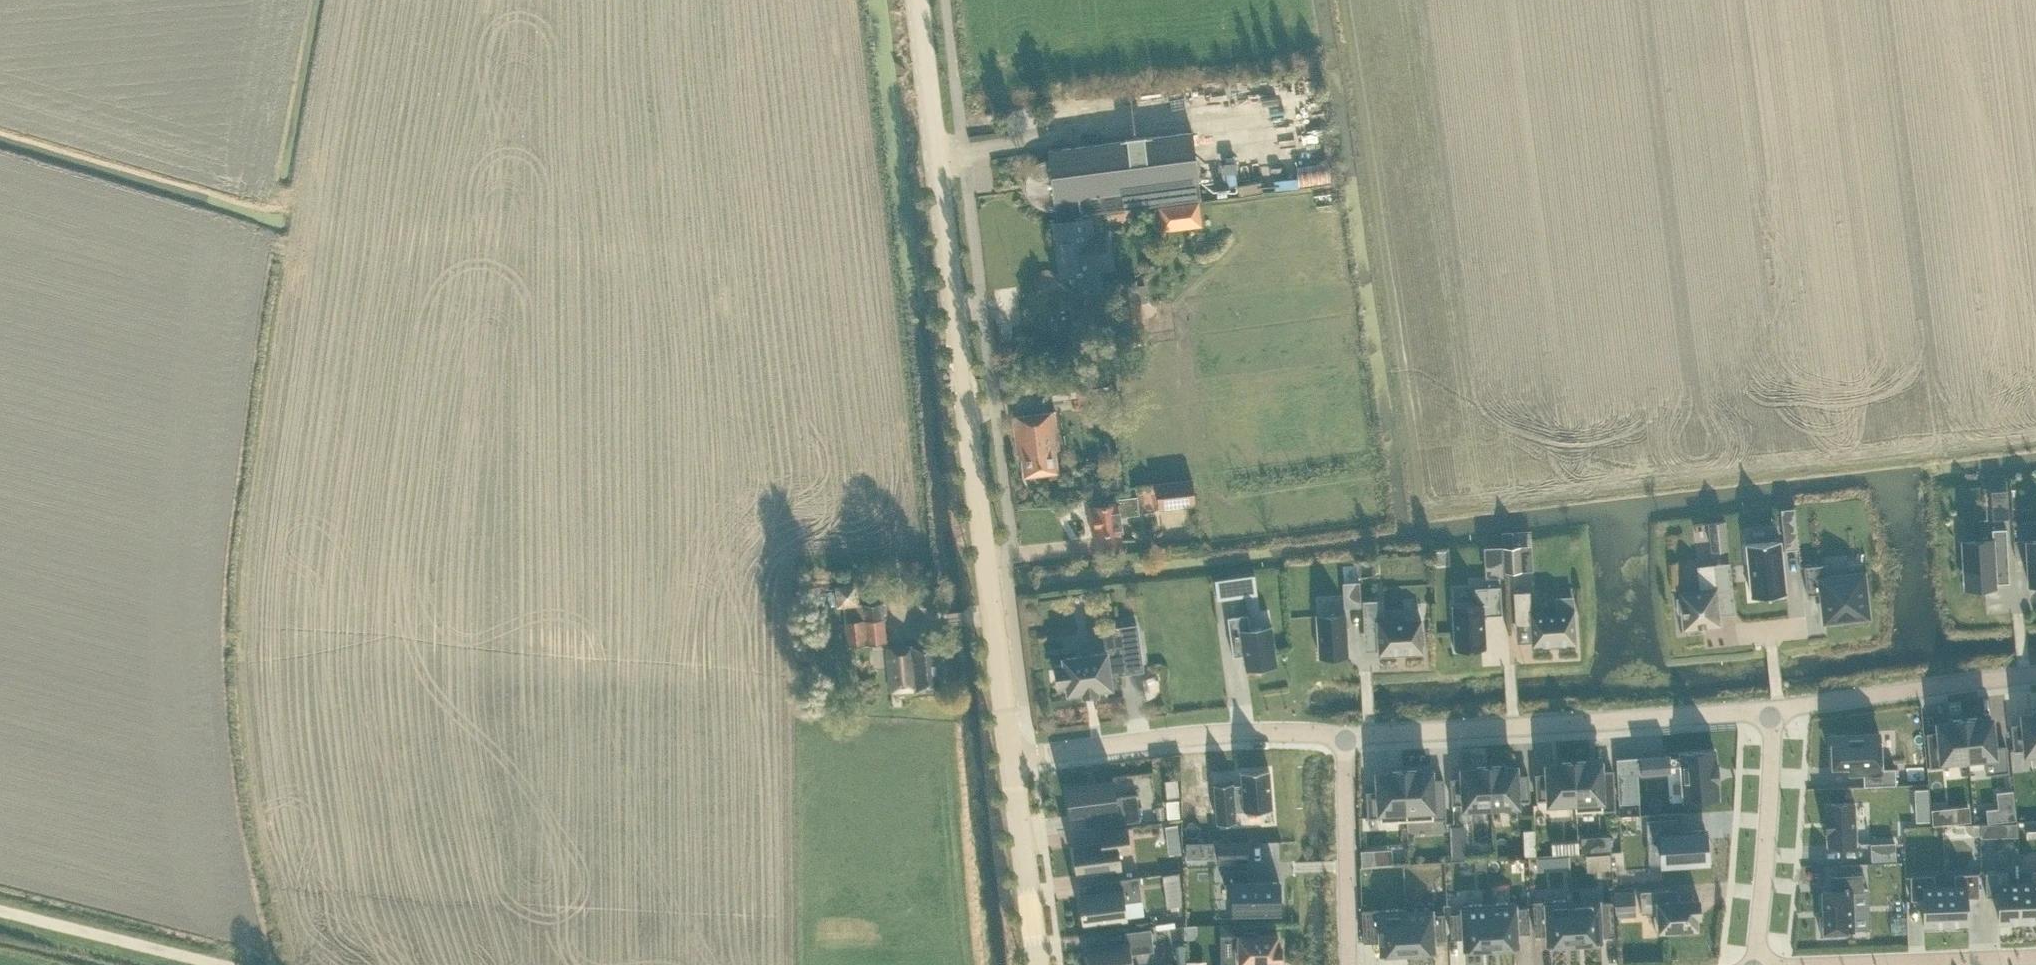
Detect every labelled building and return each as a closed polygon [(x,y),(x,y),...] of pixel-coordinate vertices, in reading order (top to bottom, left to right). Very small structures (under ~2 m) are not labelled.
[(1093,212),(1107,210),(1124,208),(1161,203),(1200,198),(1191,132),(1048,150),(1049,160),(1048,160),(1047,160),(1046,160),(1045,160),(1044,160),(1043,161),(1042,161),(1041,161),(1040,162),(1039,162),(1038,162),(1038,163),(1037,163),(1036,163),(1035,164),(1034,165),(1033,165),(1033,166),(1032,167),(1031,168),(1030,168),(1030,169),(1029,170),(1028,171),(1028,172),(1027,173),(1027,174),(1026,175),(1026,176),(1025,177),(1025,178),(1025,179),(1025,180),(1025,181),(1024,182),(1024,183),(1025,191),(1026,192),(1026,193),(1026,194),(1027,194),(1027,195),(1028,196),(1028,197),(1029,198),(1029,199),(1030,199),(1031,200),(1031,201),(1032,201),(1032,202),(1033,203),(1034,203),(1034,204),(1035,204),(1036,205),(1037,205),(1037,206),(1038,206),(1039,206),(1040,207),(1041,207),(1042,208),(1043,208),(1044,208),(1045,208),(1046,208),(1047,209),(1048,209),(1049,209),(1050,209),(1051,209),(1052,209),(1052,208),(1053,208),(1054,208),(1055,208),(1056,208),(1058,222),(1054,222),(1057,248),(1061,247),(1064,274),(1077,272),(1080,291),(1100,289),(1098,270),(1097,267),(1102,267),(1100,250),(1105,250),(1103,237),(1100,235),(1096,235),(1095,230),(1093,230),(1091,215),(1087,216),(1087,212),(1093,212)] [(1296,169),(1298,185),(1331,180),(1328,164),(1296,169)] [(1161,230),(1168,230),(1202,225),(1198,200),(1158,205),(1161,230)] [(1145,284),(1136,285),(1135,278),(1117,281),(1120,307),(1139,305),(1138,303),(1147,302),(1145,284)] [(1054,449),(1058,448),(1053,411),(1012,415),(1017,454),(1021,453),(1024,476),(1057,471),(1054,449)] [(1158,509),(1194,504),(1191,479),(1155,483),(1158,509)] [(1075,490),(1071,486),(1065,485),(1061,488),(1060,494),(1063,498),(1070,499),(1074,496),(1075,490)] [(1136,496),(1116,498),(1104,499),(1105,505),(1089,506),(1092,534),(1121,531),(1119,515),(1138,513),(1136,496)] [(2008,503),(1991,504),(1992,519),(2009,518),(2008,503)] [(1728,549),(1725,520),(1707,522),(1710,551),(1728,549)] [(2008,577),(2005,528),(1990,529),(1991,540),(1961,542),(1963,581),(1964,587),(1979,587),(1995,586),(1995,583),(2009,582),(2008,577)] [(1501,543),(1513,543),(1512,530),(1500,530),(1501,543)] [(1784,549),(1797,548),(1795,530),(1782,531),(1784,549)] [(2028,584),(2035,584),(2035,539),(2025,540),(2028,584)] [(1780,540),(1745,544),(1751,598),(1785,594),(1780,540)] [(1521,571),(1520,545),(1502,546),(1504,572),(1521,571)] [(1486,577),(1503,576),(1501,546),(1484,547),(1486,577)] [(1733,594),(1729,562),(1697,566),(1700,590),(1680,593),(1681,598),(1677,598),(1679,612),(1683,611),(1685,628),(1690,628),(1690,632),(1704,630),(1703,626),(1721,624),(1717,596),(1733,594)] [(1824,564),(1803,566),(1806,594),(1819,593),(1822,592),(1825,620),(1866,616),(1862,574),(1826,578),(1824,564)] [(1242,575),(1214,579),(1217,599),(1245,595),(1242,575)] [(847,645),(885,641),(881,602),(858,604),(856,582),(834,584),(836,605),(843,605),(847,645)] [(1358,583),(1343,583),(1344,606),(1360,606),(1358,583)] [(1475,603),(1452,604),(1454,650),(1485,648),(1483,615),(1501,614),(1499,586),(1474,587),(1475,603)] [(1529,591),(1513,592),(1515,624),(1531,623),(1532,642),(1532,645),(1575,642),(1573,611),(1572,597),(1555,598),(1556,612),(1530,613),(1529,591)] [(1423,651),(1421,619),(1381,621),(1377,622),(1376,600),(1365,600),(1362,600),(1364,632),(1378,632),(1379,650),(1379,654),(1382,653),(1423,651)] [(1246,668),(1276,664),(1270,626),(1249,628),(1247,614),(1227,616),(1232,656),(1244,654),(1246,668)] [(1318,657),(1347,655),(1345,614),(1316,616),(1318,657)] [(1109,675),(1135,671),(1143,670),(1137,625),(1116,628),(1118,645),(1105,647),(1106,652),(1063,658),(1064,663),(1054,664),(1055,669),(1056,684),(1057,683),(1057,688),(1067,687),(1068,693),(1082,691),(1083,695),(1097,693),(1096,689),(1111,687),(1109,675)] [(890,691),(940,687),(936,643),(886,647),(890,691)] [(2019,725),(2010,725),(2013,750),(2025,749),(2025,752),(2035,751),(2035,709),(2031,709),(2031,711),(2018,712),(2019,725)] [(1963,716),(1964,718),(1968,763),(1993,760),(1995,772),(2007,771),(2005,746),(1996,747),(1993,715),(1980,716),(1979,714),(1963,716)] [(1930,767),(1968,763),(1964,718),(1963,716),(1947,718),(1947,720),(1933,721),(1935,733),(1926,734),(1930,767)] [(1877,734),(1831,736),(1832,767),(1849,766),(1849,772),(1860,772),(1861,785),(1893,784),(1892,768),(1878,768),(1877,734)] [(1668,755),(1640,757),(1641,774),(1669,772),(1669,767),(1680,766),(1683,800),(1717,798),(1715,781),(1718,781),(1716,766),(1715,766),(1713,750),(1679,753),(1680,756),(1668,757),(1668,755)] [(1556,761),(1542,761),(1543,774),(1535,775),(1536,800),(1548,799),(1549,807),(1574,806),(1574,811),(1575,811),(1573,761),(1573,758),(1556,759),(1556,761)] [(1573,758),(1573,761),(1575,811),(1614,809),(1612,771),(1603,771),(1603,759),(1589,760),(1589,758),(1573,758)] [(1488,763),(1488,765),(1490,810),(1517,809),(1516,800),(1528,800),(1527,775),(1518,776),(1518,763),(1504,764),(1504,762),(1488,763)] [(1464,812),(1490,810),(1488,765),(1488,763),(1471,764),(1471,765),(1458,766),(1458,779),(1450,779),(1451,804),(1464,803),(1464,812)] [(1380,821),(1406,820),(1403,770),(1403,767),(1387,768),(1387,770),(1373,771),(1374,792),(1366,792),(1367,817),(1379,816),(1380,821)] [(1406,820),(1444,818),(1442,780),(1434,780),(1433,768),(1419,769),(1419,767),(1403,767),(1403,770),(1406,820)] [(1234,781),(1214,782),(1217,822),(1234,820),(1234,812),(1271,809),(1268,769),(1240,771),(1241,782),(1234,782),(1234,781)] [(1633,774),(1617,775),(1619,803),(1635,802),(1633,774)] [(1085,827),(1139,820),(1136,794),(1115,796),(1113,782),(1066,788),(1069,815),(1083,814),(1085,827)] [(1194,784),(1182,785),(1184,822),(1197,821),(1196,806),(1204,805),(1203,786),(1194,786),(1194,784)] [(1926,788),(1914,789),(1915,800),(1927,799),(1926,788)] [(1179,816),(1178,800),(1166,800),(1167,817),(1179,816)] [(1855,844),(1854,802),(1825,803),(1826,816),(1825,816),(1825,832),(1826,832),(1827,845),(1855,844)] [(1970,822),(1969,808),(1956,809),(1957,823),(1970,822)] [(1997,809),(1984,811),(1986,824),(1998,823),(1997,809)] [(1659,833),(1661,862),(1661,863),(1707,860),(1705,829),(1677,831),(1676,818),(1646,820),(1647,834),(1659,833)] [(1970,834),(1978,834),(1978,824),(1963,824),(1964,828),(1970,834)] [(1177,825),(1164,827),(1165,837),(1178,835),(1177,825)] [(1129,851),(1126,828),(1100,831),(1101,843),(1073,846),(1076,874),(1120,869),(1118,852),(1129,851)] [(1609,849),(1608,837),(1596,838),(1597,849),(1609,849)] [(1246,863),(1246,841),(1217,841),(1217,858),(1217,863),(1246,863)] [(1465,843),(1450,843),(1451,860),(1465,860),(1465,843)] [(1578,853),(1577,843),(1566,843),(1567,854),(1578,853)] [(1893,843),(1870,844),(1871,860),(1894,859),(1893,843)] [(1522,846),(1523,856),(1535,856),(1535,845),(1522,846)] [(1371,849),(1360,850),(1361,865),(1371,864),(1371,849)] [(1608,854),(1600,855),(1601,869),(1609,869),(1608,854)] [(1567,856),(1555,857),(1555,868),(1567,867),(1567,856)] [(1484,860),(1474,861),(1474,869),(1484,869),(1484,860)] [(1279,911),(1279,881),(1246,881),(1246,869),(1222,870),(1222,882),(1232,882),(1232,912),(1279,911)] [(2030,870),(2030,880),(2019,881),(2020,923),(2035,922),(2035,870),(2030,870)] [(2019,881),(2008,881),(2007,871),(1984,872),(1985,896),(1996,896),(1997,924),(2020,923),(2019,881)] [(1178,872),(1162,874),(1164,884),(1180,882),(1178,872)] [(1954,883),(1943,884),(1944,926),(1967,925),(1966,897),(1977,897),(1977,872),(1954,873),(1954,883)] [(1931,874),(1908,875),(1909,899),(1920,899),(1921,927),(1944,926),(1943,884),(1931,884),(1931,874)] [(1823,918),(1819,919),(1820,935),(1836,934),(1836,930),(1837,930),(1851,930),(1850,890),(1853,890),(1861,890),(1861,875),(1830,876),(1830,887),(1830,890),(1822,890),(1823,909),(1823,918)] [(1141,900),(1138,876),(1101,881),(1101,882),(1102,882),(1104,893),(1079,896),(1082,924),(1126,918),(1124,902),(1141,900)] [(1699,897),(1677,898),(1676,888),(1640,890),(1641,913),(1653,912),(1654,930),(1657,929),(1657,932),(1663,931),(1663,934),(1678,933),(1678,930),(1698,929),(1698,918),(1701,918),(1699,897)] [(1635,915),(1634,890),(1614,891),(1615,916),(1635,915)] [(1545,901),(1533,902),(1535,934),(1544,934),(1547,934),(1547,944),(1574,942),(1571,898),(1545,900),(1545,901)] [(1572,898),(1571,898),(1574,942),(1600,941),(1600,937),(1602,937),(1614,936),(1612,901),(1572,903),(1572,901),(1572,898)] [(1514,902),(1488,903),(1490,947),(1516,945),(1516,932),(1528,932),(1526,908),(1514,908),(1514,902)] [(1460,913),(1450,914),(1451,938),(1461,937),(1463,937),(1464,948),(1490,947),(1488,903),(1461,904),(1461,907),(1462,913),(1460,913)] [(1404,908),(1361,910),(1363,942),(1377,941),(1380,941),(1380,953),(1407,952),(1404,908)] [(1405,908),(1404,908),(1407,952),(1433,950),(1432,939),(1435,939),(1444,938),(1443,914),(1431,915),(1431,911),(1405,912),(1405,910),(1405,908)] [(1150,929),(1124,932),(1125,944),(1086,949),(1088,964),(1085,964),(1132,964),(1131,953),(1153,950),(1150,929)] [(1227,964),(1251,964),(1251,963),(1281,963),(1280,946),(1277,946),(1276,935),(1257,935),(1257,932),(1244,932),(1244,935),(1234,936),(1234,963),(1227,963),(1227,964)] [(1547,958),(1574,957),(1573,944),(1547,945),(1547,958)]
